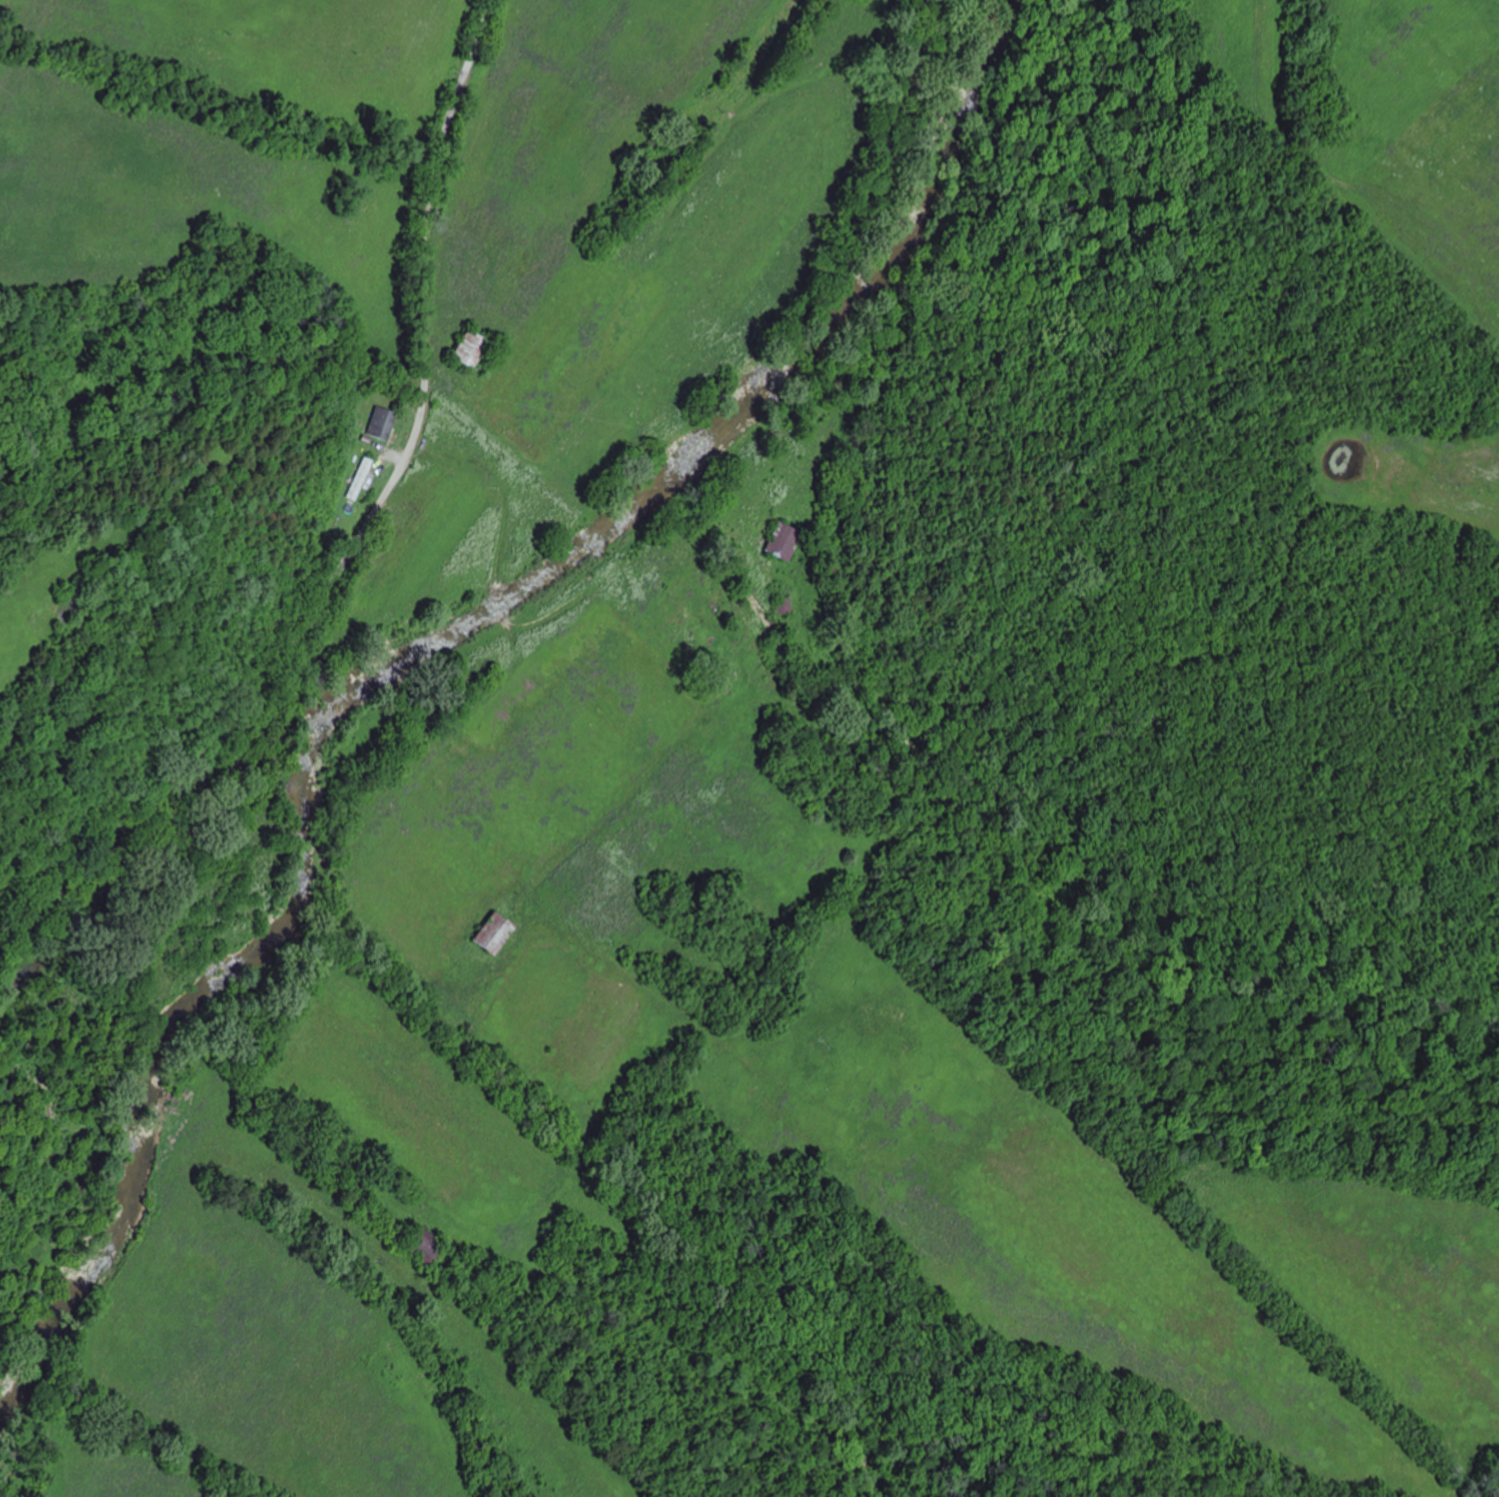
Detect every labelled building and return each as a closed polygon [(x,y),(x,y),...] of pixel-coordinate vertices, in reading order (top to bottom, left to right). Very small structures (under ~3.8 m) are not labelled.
[(454,356),(479,370),(495,341),(471,327),(454,356)] [(399,412),(378,405),(368,434),(389,441),(399,412)] [(357,499),(376,460),(367,456),(349,495),(357,499)] [(791,560),(805,530),(780,519),(767,550),(791,560)] [(779,599),(780,616),(794,615),(793,598),(779,599)] [(518,926),(498,910),(476,938),(497,954),(518,926)] [(446,1244),(426,1225),(406,1245),(426,1264),(446,1244)]
